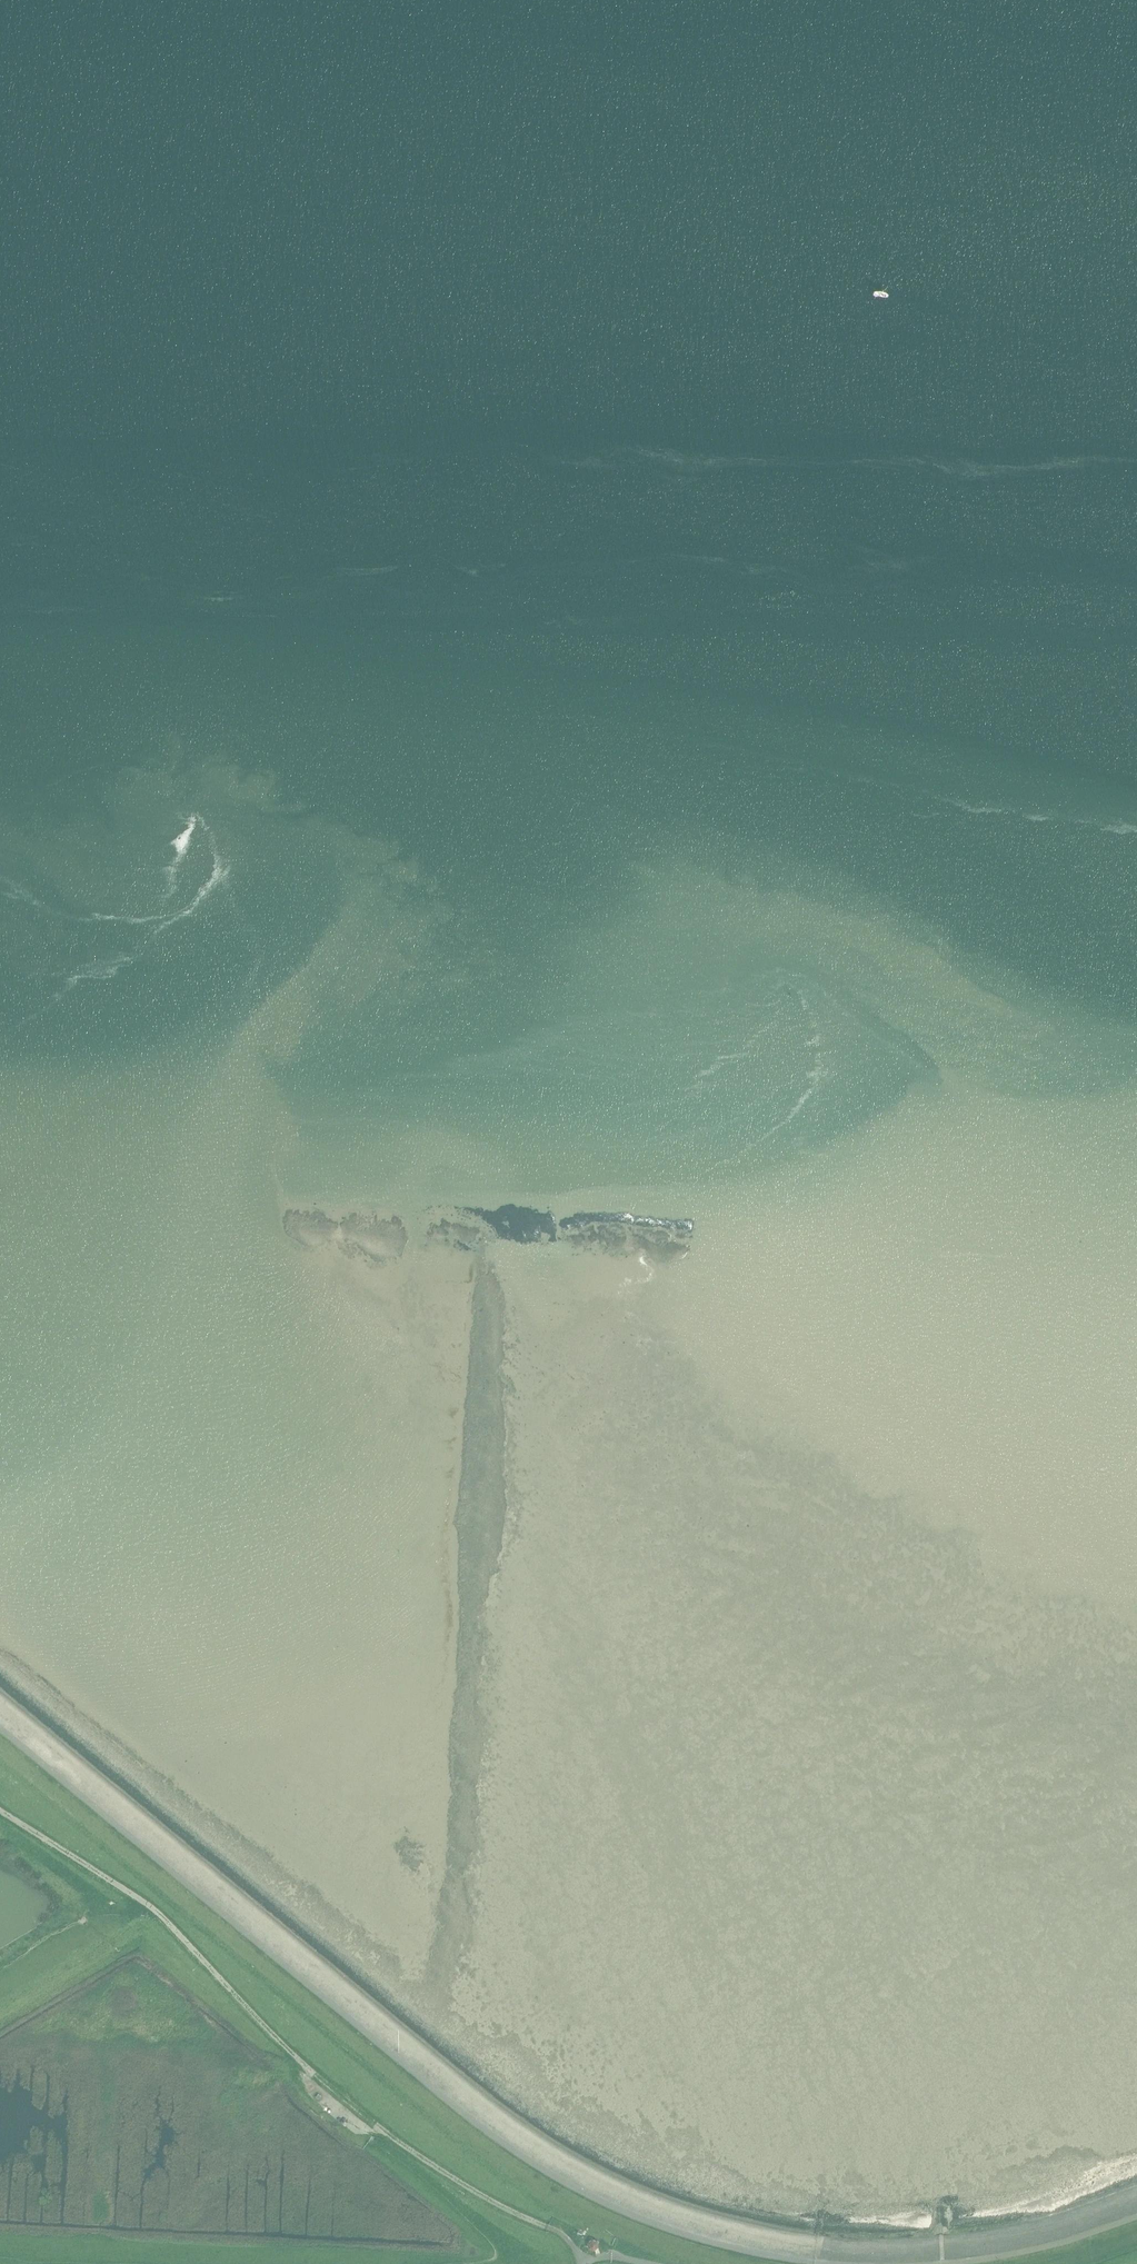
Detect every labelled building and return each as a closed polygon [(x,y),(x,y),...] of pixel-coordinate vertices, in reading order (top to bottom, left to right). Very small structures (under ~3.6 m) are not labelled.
[(593,2239),(588,2243),(588,2248),(593,2251),(599,2247),(598,2241),(593,2239)]
